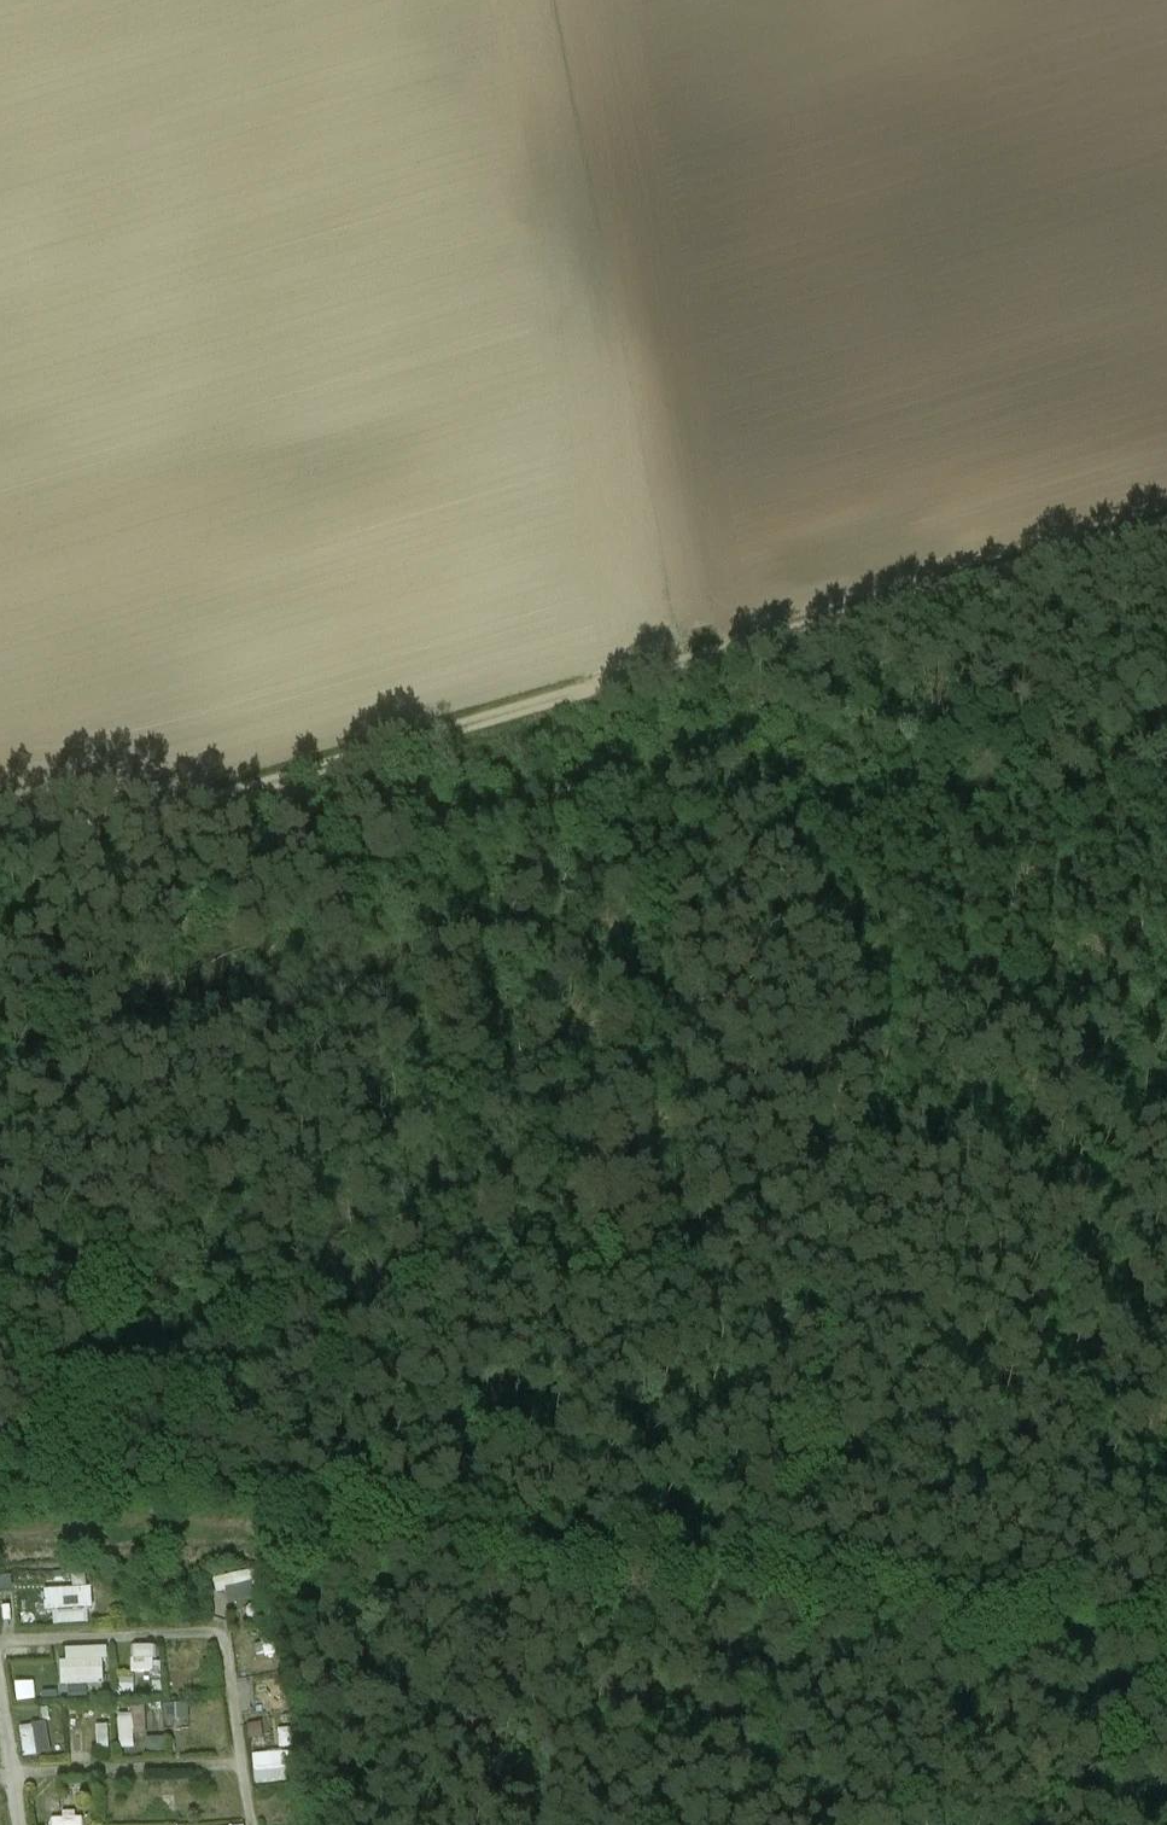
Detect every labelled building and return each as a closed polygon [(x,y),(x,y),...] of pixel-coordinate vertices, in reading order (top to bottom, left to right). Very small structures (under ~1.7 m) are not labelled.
[(273,1590),(271,1575),(233,1580),(235,1594),(273,1590)] [(133,1672),(161,1671),(159,1643),(131,1644),(133,1672)] [(122,1746),(136,1747),(136,1733),(148,1733),(148,1702),(122,1702),(122,1746)] [(55,1751),(50,1719),(22,1723),(27,1755),(55,1751)]
